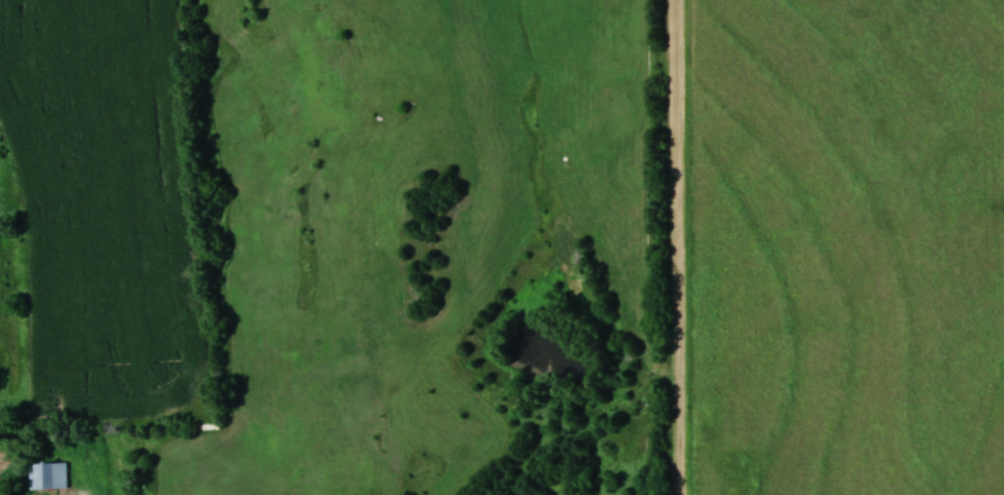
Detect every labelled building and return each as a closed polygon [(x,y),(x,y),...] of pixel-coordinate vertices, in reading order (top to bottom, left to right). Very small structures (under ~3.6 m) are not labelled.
[(67,487),(67,462),(31,462),(31,487),(67,487)]
